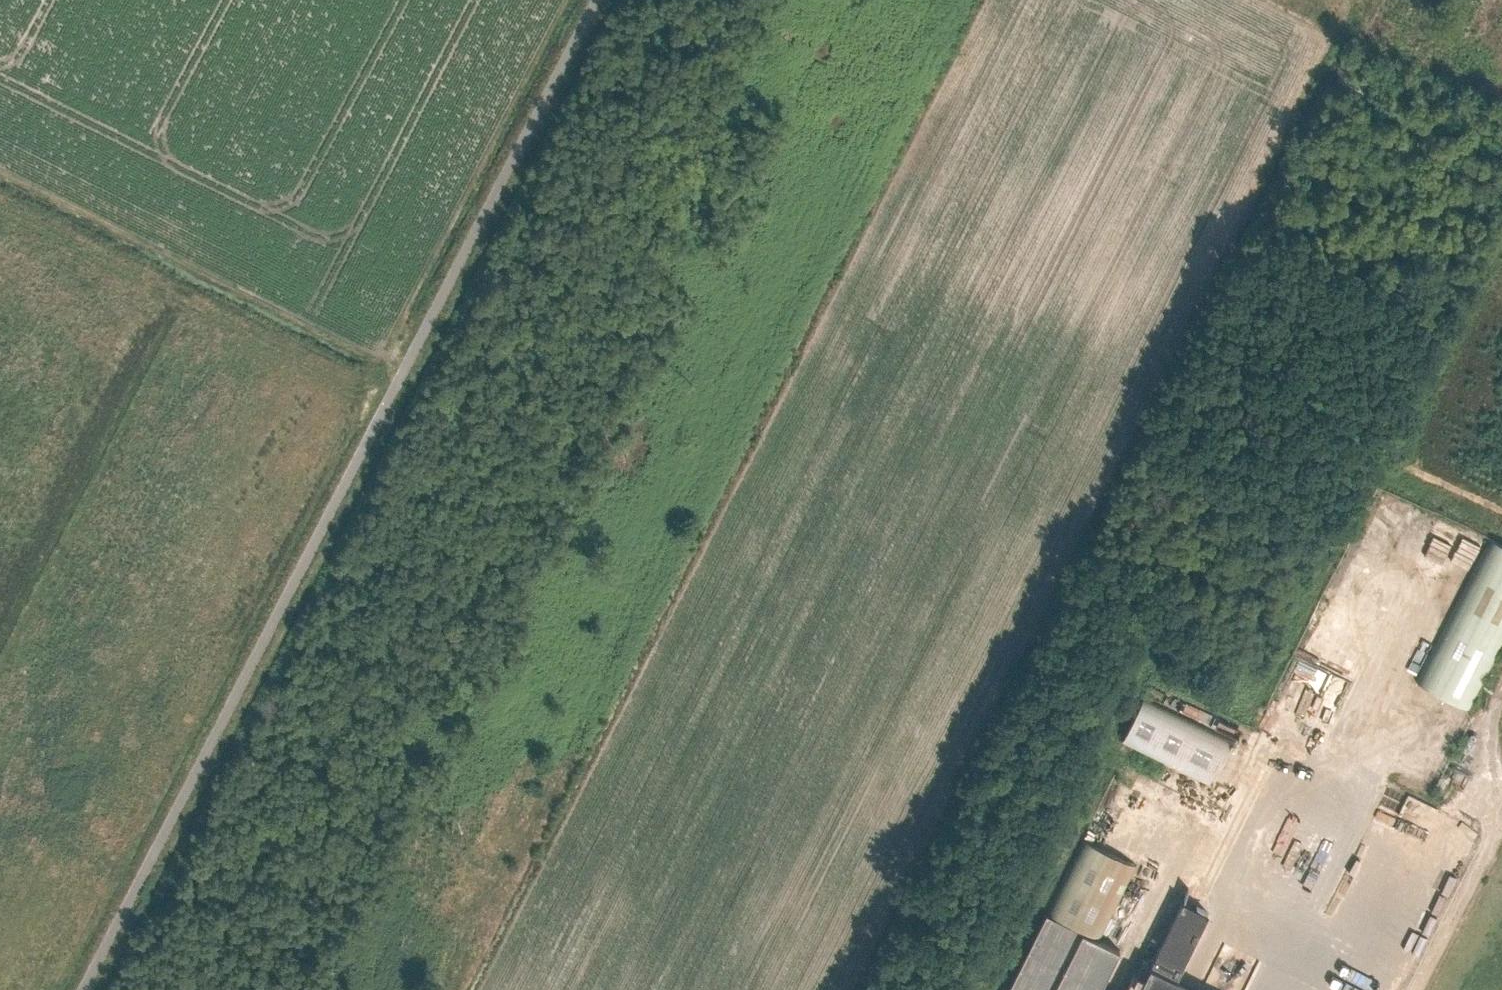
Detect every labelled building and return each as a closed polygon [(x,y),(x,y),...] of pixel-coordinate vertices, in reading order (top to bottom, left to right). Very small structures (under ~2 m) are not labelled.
[(1490,670),(1501,646),(1501,544),(1486,536),(1415,679),(1472,707),(1490,670)] [(1210,786),(1233,739),(1144,696),(1122,742),(1210,786)] [(1137,866),(1082,840),(1045,913),(1006,989),(1098,989),(1097,989),(1117,949),(1101,941),(1137,866)] [(1414,916),(1405,936),(1429,947),(1457,888),(1443,882),(1434,901),(1418,894),(1409,914),(1414,916)] [(1176,977),(1208,913),(1172,895),(1125,989),(1202,989),(1176,977)] [(1416,970),(1425,951),(1411,945),(1403,963),(1416,970)]
